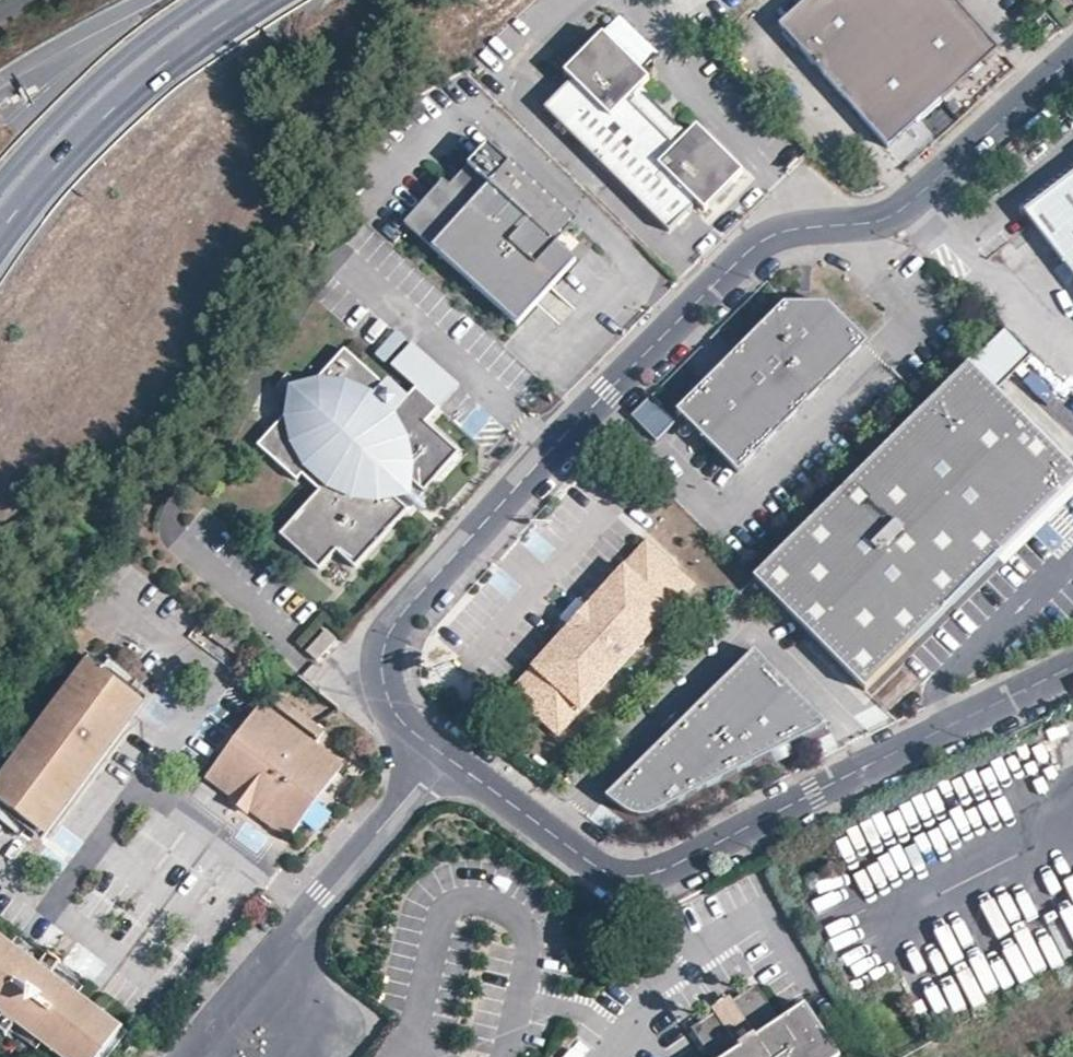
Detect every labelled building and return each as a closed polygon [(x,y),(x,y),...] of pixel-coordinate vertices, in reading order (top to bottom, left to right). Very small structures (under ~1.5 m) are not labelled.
[(996,51),(951,0),(807,0),(777,26),(884,148),(996,51)] [(651,52),(628,29),(614,43),(636,66),(651,52)] [(697,126),(678,145),(631,98),(649,79),(636,66),(614,43),(603,32),(564,71),(572,79),(544,107),(668,232),(696,203),(704,211),(743,173),(697,126)] [(553,241),(573,220),(487,143),(450,185),(444,179),(403,224),(517,326),(575,261),(553,241)] [(1024,208),(1030,217),(1072,274),(1072,171),(1024,208)] [(737,473),(866,343),(827,303),(784,303),(676,412),(737,473)] [(408,338),(388,360),(418,387),(420,390),(440,368),(408,338)] [(409,397),(389,378),(384,383),(347,349),(312,387),(297,403),(332,434),(388,484),(391,488),(404,474),(423,491),(459,452),(422,418),(435,403),(420,390),(418,387),(409,397)] [(754,578),(866,690),(1072,482),(1072,469),(971,365),(895,440),(769,562),(754,578)] [(455,382),(440,368),(420,390),(435,403),(455,382)] [(649,397),(629,416),(653,441),(673,422),(649,397)] [(388,484),(332,434),(297,403),(296,404),(259,444),(299,480),(303,474),(321,490),(316,496),(282,533),(320,567),(336,549),(355,566),(407,508),(389,491),(391,488),(388,484)] [(673,577),(644,550),(511,690),(557,733),(690,594),(673,577)] [(333,640),(325,632),(307,650),(316,658),(333,640)] [(828,726),(753,651),(606,799),(630,816),(636,818),(640,819),(642,819),(648,819),(656,816),(828,726)] [(86,662),(140,700),(144,695),(128,684),(98,662),(86,653),(42,714),(0,773),(0,782),(57,703),(86,662)] [(57,703),(0,782),(0,801),(40,829),(60,801),(123,712),(130,716),(140,700),(86,662),(57,703)] [(276,694),(270,702),(317,737),(322,729),(276,694)] [(228,798),(245,812),(250,807),(289,836),(341,765),(312,744),(264,709),(258,704),(205,774),(231,793),(228,798)] [(25,825),(41,837),(99,757),(130,716),(123,712),(60,801),(40,829),(0,801),(0,808),(25,825)] [(33,1055),(35,1056),(108,1056),(118,1044),(71,1008),(46,987),(34,978),(0,952),(0,1030),(8,1036),(33,1055)] [(49,983),(53,977),(41,969),(37,975),(34,978),(46,987),(49,983)] [(731,1002),(737,1011),(723,1020),(717,1012),(699,1023),(696,1033),(711,1056),(837,1056),(803,1007),(780,1021),(760,992),(749,990),(731,1002)] [(731,1002),(727,998),(714,1006),(717,1012),(723,1020),(737,1011),(731,1002)] [(8,1036),(0,1030),(0,1045),(1,1046),(5,1041),(8,1036)]
